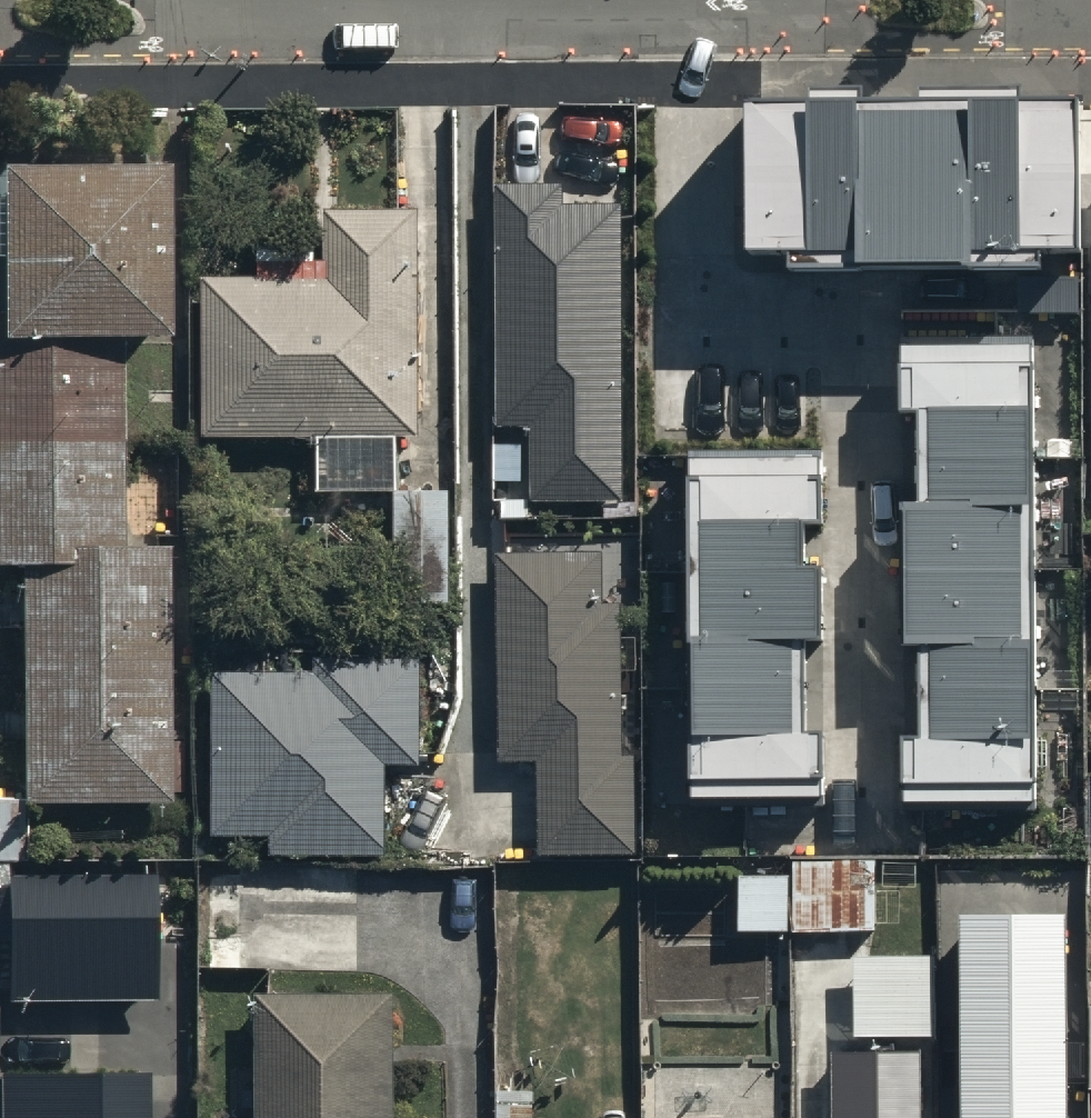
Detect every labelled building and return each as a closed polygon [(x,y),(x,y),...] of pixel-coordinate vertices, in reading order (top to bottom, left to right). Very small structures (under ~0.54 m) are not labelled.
[(1071,88),(736,88),(736,245),(1070,246),(1071,88)] [(121,536),(118,314),(169,313),(167,153),(1,155),(3,295),(0,295),(0,549),(21,549),(24,785),(171,783),(168,535),(121,536)] [(557,178),(492,178),(495,418),(529,418),(530,490),(617,489),(613,198),(557,199),(557,178)] [(262,273),(208,273),(207,435),(320,436),(320,486),(402,487),(403,434),(422,434),(424,208),(330,207),(329,260),(320,260),(321,242),(262,242),(262,273)] [(1033,328),(890,327),(890,400),(922,400),(921,483),(899,483),(898,621),(922,620),(922,717),(899,717),(899,777),(1032,777),(1033,328)] [(696,786),(814,785),(814,731),(790,731),(789,639),(822,639),(822,564),(795,564),(795,521),(814,521),(813,454),(694,455),(696,786)] [(452,496),(395,496),(396,608),(452,608),(452,496)] [(601,545),(497,546),(500,751),(538,750),(539,849),(635,848),(634,740),(621,741),(619,596),(601,596),(601,545)] [(318,650),(318,664),(216,666),(218,828),(273,828),(273,851),(389,849),(388,757),(425,756),(424,649),(318,650)] [(879,860),(797,859),(797,936),(879,936),(879,860)] [(785,867),(737,869),(738,930),(786,929),(785,867)] [(144,880),(7,881),(8,998),(145,997),(144,880)] [(1066,1115),(1064,896),(964,897),(967,1116),(1066,1115)] [(855,1031),(931,1031),(930,949),(854,950),(855,1031)] [(390,985),(253,986),(255,1117),(392,1117),(390,985)] [(833,1044),(834,1117),(921,1117),(920,1043),(833,1044)] [(0,1079),(0,1117),(140,1117),(140,1078),(0,1079)]
